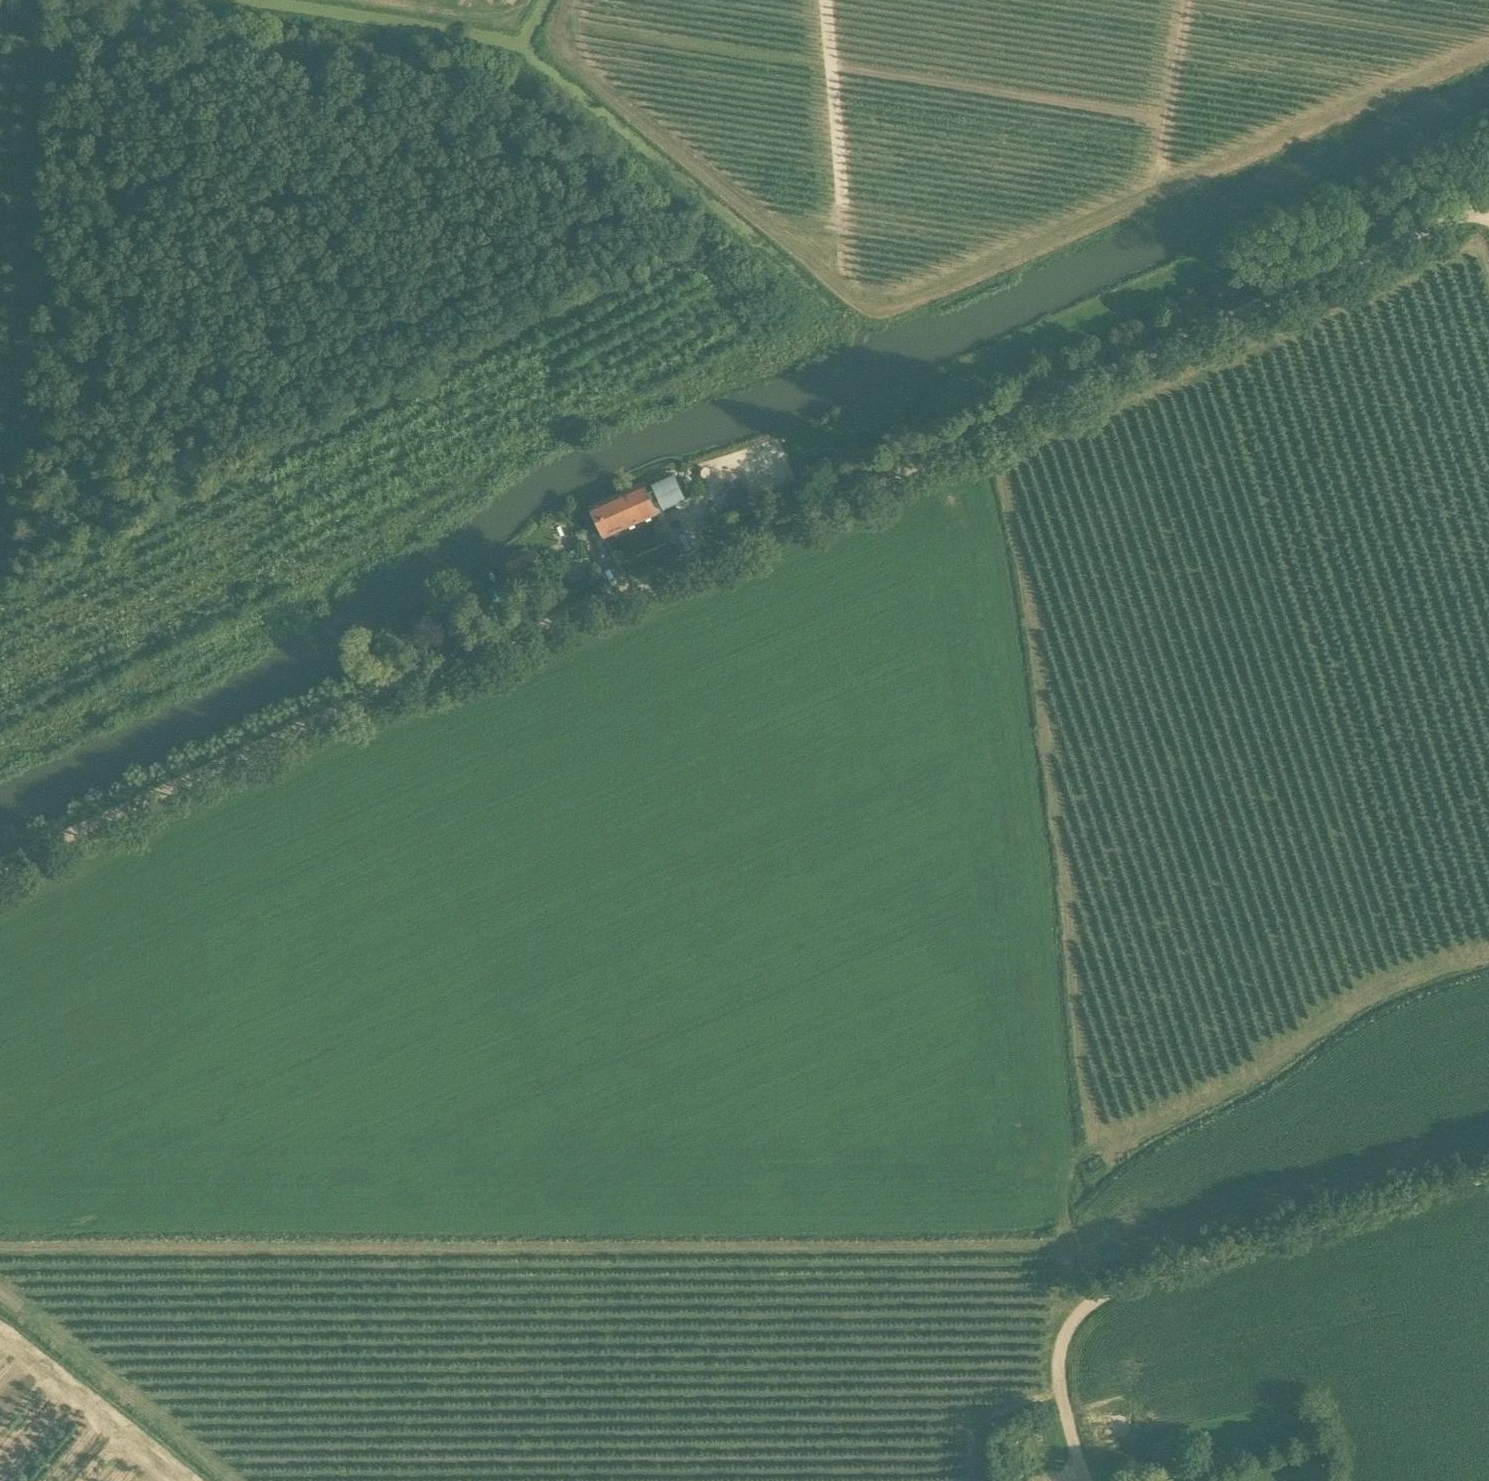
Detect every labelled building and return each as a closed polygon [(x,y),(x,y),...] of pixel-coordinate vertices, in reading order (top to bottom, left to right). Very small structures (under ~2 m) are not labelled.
[(662,509),(685,498),(673,473),(649,484),(662,509)] [(591,505),(605,537),(656,513),(642,482),(591,505)] [(743,484),(725,492),(733,508),(750,501),(743,484)] [(504,562),(512,579),(540,566),(533,550),(504,562)] [(588,558),(564,568),(569,582),(593,572),(588,558)]
